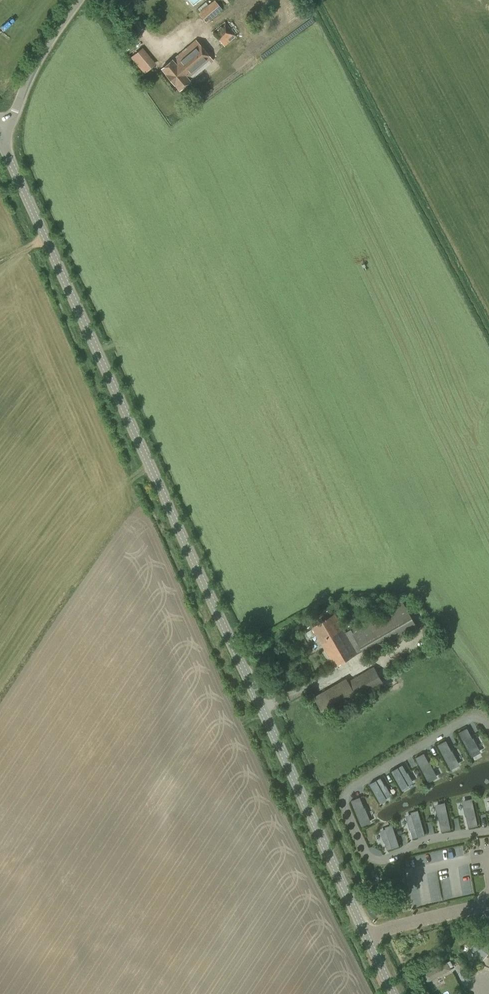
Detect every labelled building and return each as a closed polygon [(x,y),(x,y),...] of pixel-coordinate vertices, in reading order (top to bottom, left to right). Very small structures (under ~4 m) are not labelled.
[(215,1),(214,0),(208,5),(206,2),(197,9),(200,11),(199,12),(207,21),(222,9),(215,1)] [(224,47),(235,38),(224,23),(212,31),(224,47)] [(213,60),(195,40),(172,60),(172,59),(161,69),(166,74),(166,75),(174,84),(179,90),(190,81),(189,80),(213,60)] [(144,74),(156,64),(142,48),(130,58),(144,74)] [(240,70),(251,62),(246,55),(235,63),(240,70)] [(367,656),(418,626),(402,600),(346,632),(336,614),(313,627),(335,666),(363,650),(367,656)] [(385,684),(374,667),(349,681),(347,678),(314,697),(327,718),(385,684)] [(479,751),(472,738),(473,738),(467,728),(459,732),(471,756),(479,751)] [(452,751),(446,740),(438,745),(450,768),(458,764),(451,751),(452,751)] [(424,753),(416,757),(428,781),(436,776),(429,764),(430,763),(424,753)] [(407,786),(406,784),(412,781),(403,764),(392,771),(402,789),(407,786)] [(370,784),(380,802),(386,799),(385,797),(390,794),(381,777),(370,784)] [(365,808),(360,797),(351,800),(361,825),(370,821),(364,808),(365,808)] [(466,816),(469,828),(478,826),(473,799),(464,801),(467,816),(466,816)] [(439,819),(442,831),(451,829),(445,803),(436,805),(439,819),(438,819),(439,819)] [(413,815),(407,817),(413,838),(425,834),(419,811),(413,813),(413,815)] [(458,817),(451,819),(454,830),(461,828),(458,817)] [(387,828),(387,830),(382,832),(387,850),(399,846),(393,826),(387,828)] [(382,899),(388,896),(384,886),(377,888),(382,899)] [(488,952),(488,946),(479,938),(471,948),(484,958),(488,952)] [(448,961),(424,974),(428,982),(452,969),(448,961)]
